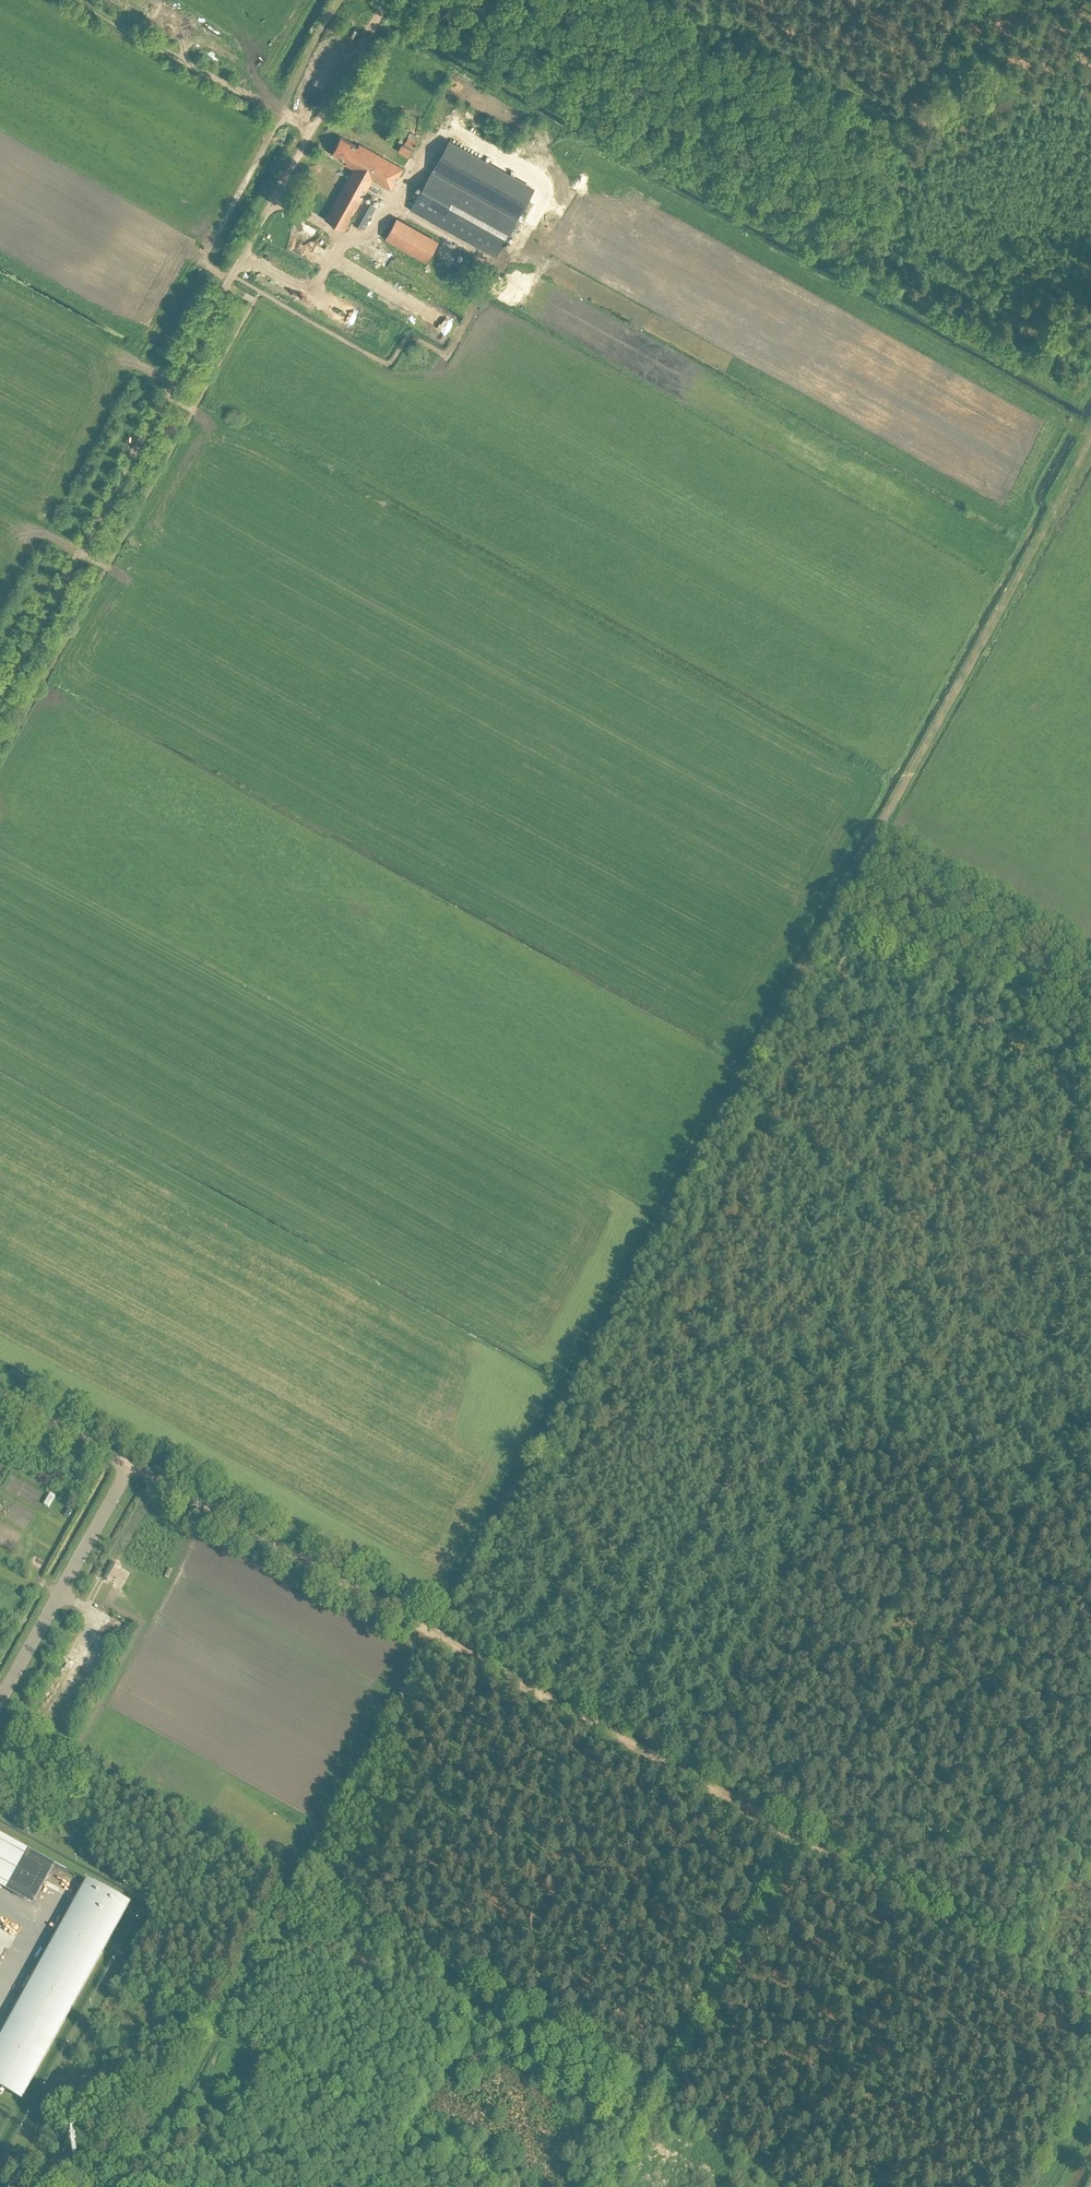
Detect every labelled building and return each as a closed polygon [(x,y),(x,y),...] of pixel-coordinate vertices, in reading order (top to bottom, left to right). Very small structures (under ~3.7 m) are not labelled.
[(401,142),(408,128),(402,125),(395,138),(401,142)] [(415,148),(421,137),(410,131),(404,142),(415,148)] [(391,189),(403,168),(359,143),(357,147),(340,137),(332,153),(347,161),(346,163),(353,168),(325,219),(345,229),(360,201),(362,202),(353,221),(364,227),(377,204),(365,197),(364,199),(362,198),(373,179),(391,189)] [(496,257),(520,213),(534,189),(448,141),(434,166),(410,209),(496,257)] [(408,156),(412,150),(402,144),(398,151),(408,156)] [(384,238),(427,261),(438,240),(396,217),(384,238)] [(55,1497),(51,1494),(44,1505),(49,1508),(55,1497)] [(96,1655),(92,1667),(96,1669),(101,1657),(96,1655)] [(33,1906),(55,1866),(0,1835),(0,1888),(33,1906)] [(23,2101),(130,1904),(86,1881),(0,2040),(0,2088),(23,2101)]
